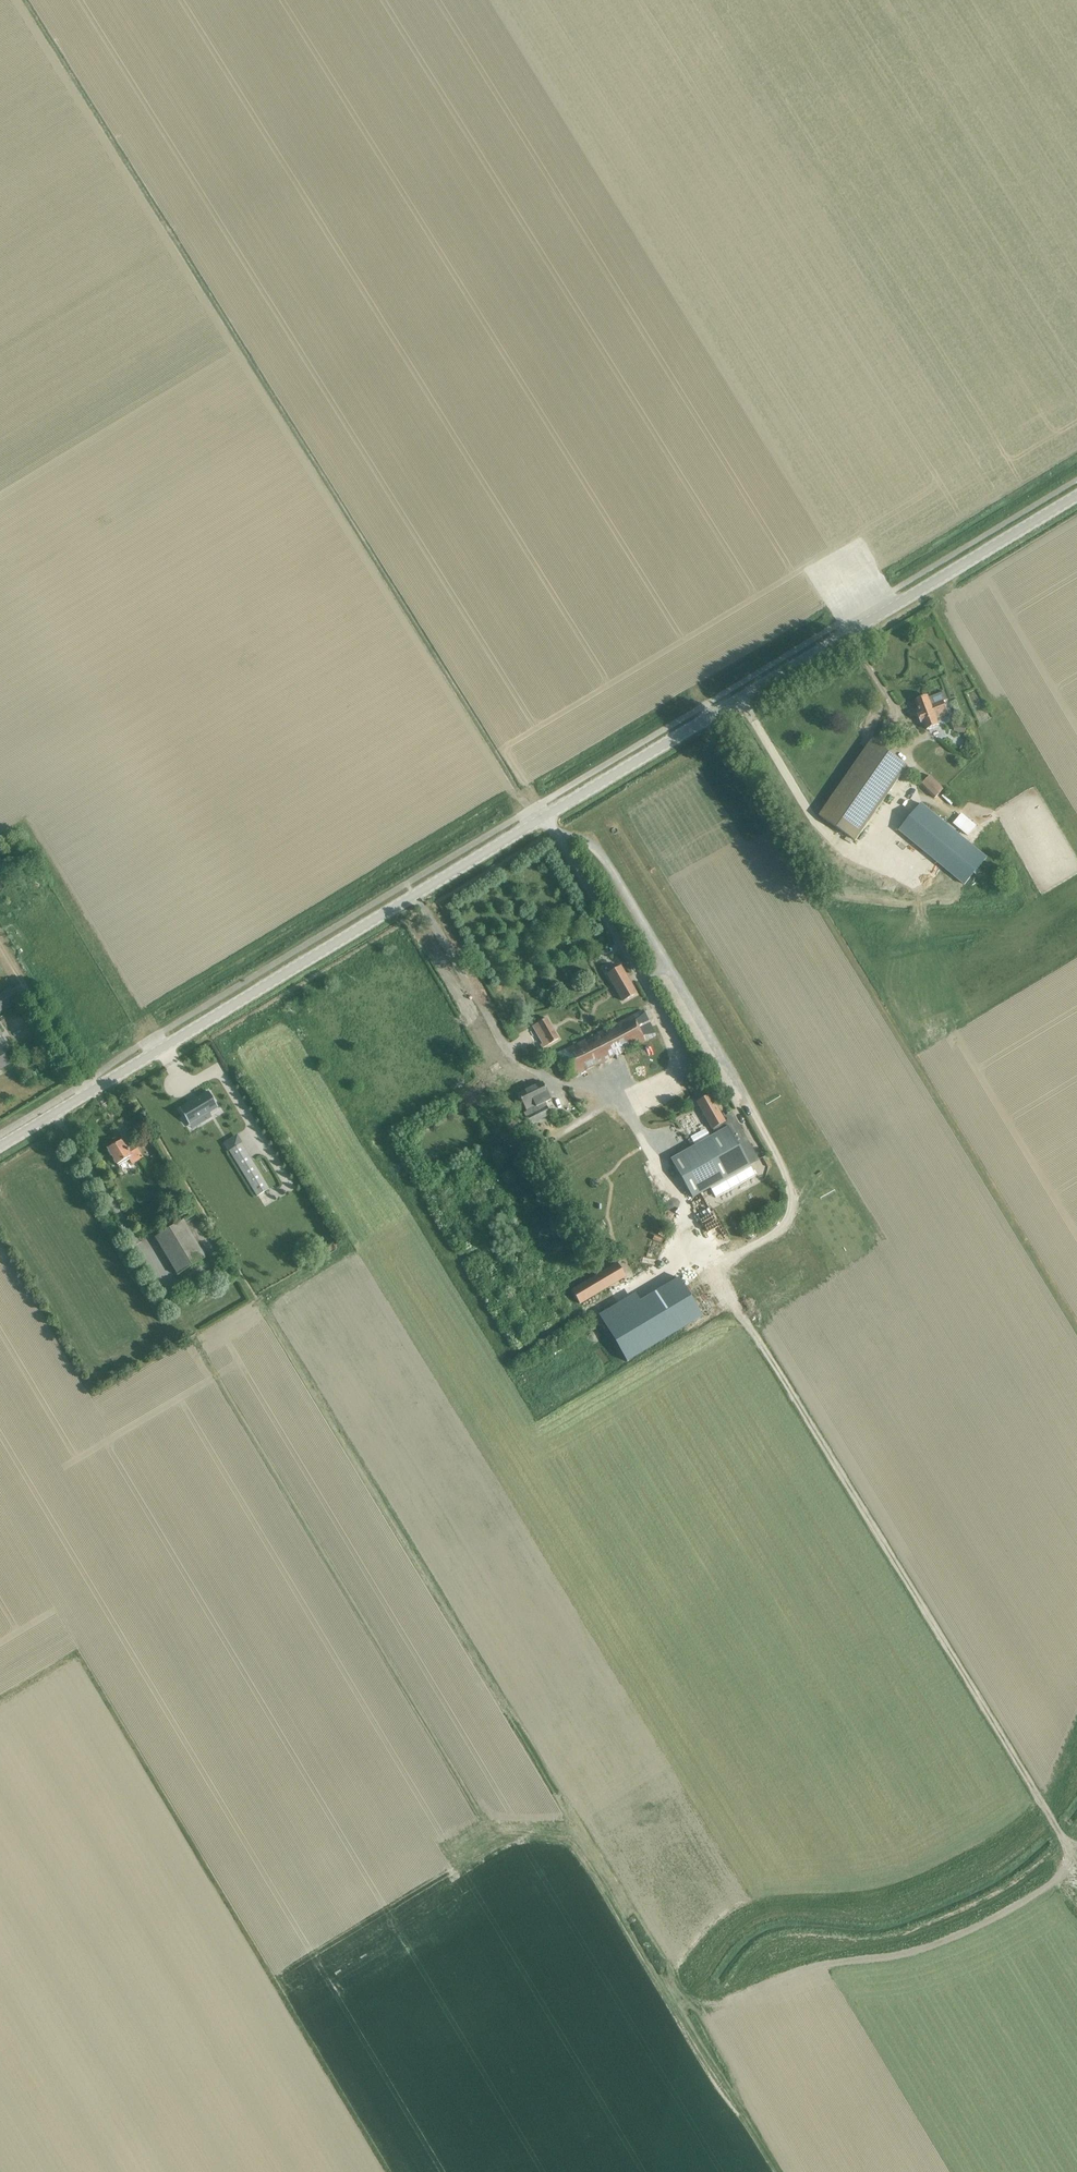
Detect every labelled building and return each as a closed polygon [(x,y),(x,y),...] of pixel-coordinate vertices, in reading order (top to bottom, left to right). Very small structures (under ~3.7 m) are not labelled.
[(919,708),(915,709),(920,722),(924,721),(927,730),(938,726),(935,718),(948,713),(943,702),(948,700),(945,692),(930,698),(928,699),(927,696),(916,701),(919,708)] [(955,725),(954,731),(965,733),(967,727),(955,725)] [(865,738),(860,745),(866,749),(866,748),(871,742),(865,738)] [(908,765),(872,741),(871,742),(866,748),(866,749),(820,817),(856,841),(908,765)] [(935,798),(943,789),(929,776),(921,785),(935,798)] [(965,883),(987,856),(922,803),(900,831),(965,883)] [(636,995),(620,966),(606,974),(621,1003),(636,995)] [(19,998),(15,991),(14,991),(4,997),(8,1004),(19,998)] [(567,1079),(654,1035),(642,1010),(555,1054),(567,1079)] [(558,1038),(546,1017),(532,1026),(542,1043),(540,1044),(542,1048),(558,1038)] [(10,1064),(1,1049),(7,1045),(2,1036),(3,1036),(0,1032),(0,1070),(10,1064)] [(545,1101),(550,1098),(542,1081),(518,1093),(527,1110),(535,1106),(537,1110),(526,1116),(529,1122),(550,1111),(545,1101)] [(188,1103),(180,1108),(190,1124),(198,1120),(200,1124),(210,1119),(207,1114),(218,1108),(208,1091),(188,1103)] [(725,1123),(709,1095),(697,1102),(713,1130),(725,1123)] [(749,1165),(738,1145),(728,1127),(670,1159),(692,1197),(749,1165)] [(114,1141),(108,1145),(109,1147),(107,1148),(117,1164),(124,1160),(125,1161),(129,1158),(132,1163),(143,1156),(134,1142),(126,1147),(121,1139),(115,1143),(114,1141)] [(241,1144),(229,1151),(256,1196),(268,1189),(241,1144)] [(177,1274),(205,1257),(183,1220),(155,1237),(177,1274)] [(587,1281),(571,1291),(580,1305),(595,1296),(625,1278),(617,1263),(587,1281)] [(660,1289),(603,1323),(626,1361),(683,1327),(660,1289)]
